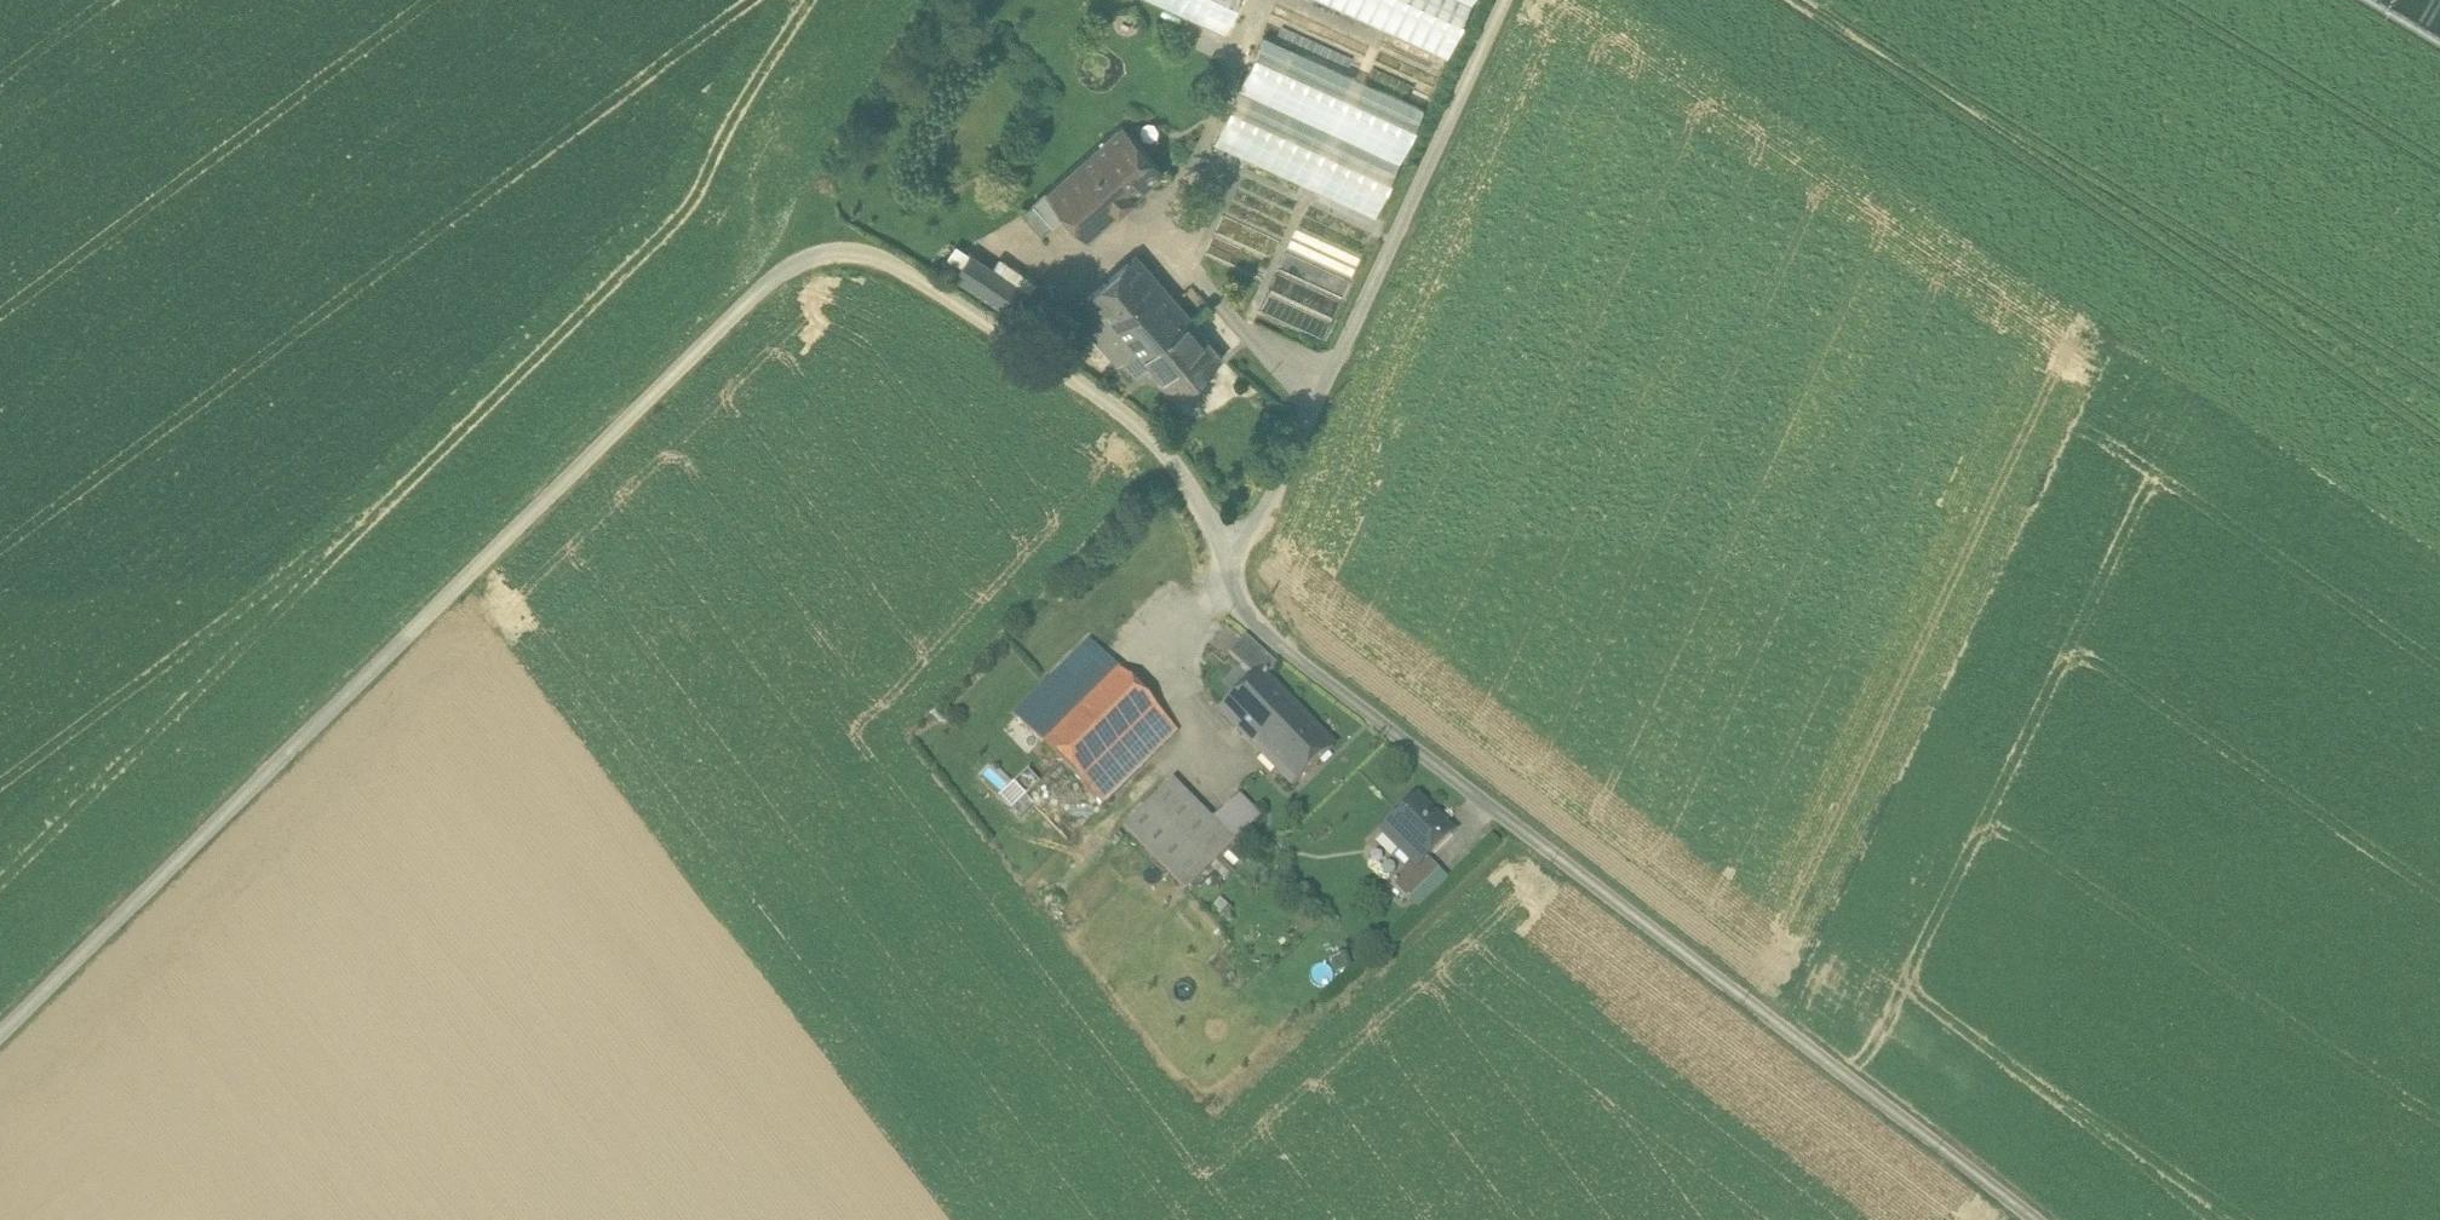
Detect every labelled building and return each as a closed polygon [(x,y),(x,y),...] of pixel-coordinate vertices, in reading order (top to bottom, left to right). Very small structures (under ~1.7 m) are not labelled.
[(1230,30),(1244,0),(1164,0),(1230,30)] [(1467,0),(1325,0),(1447,56),(1471,2),(1467,0)] [(1424,109),(1263,36),(1215,141),(1375,215),(1424,109)] [(1122,124),(1046,192),(1065,214),(1088,239),(1163,171),(1122,124)] [(1065,214),(1046,192),(1033,204),(1053,225),(1065,214)] [(1053,225),(1033,204),(1033,203),(1023,213),(1042,235),(1053,225)] [(967,257),(959,251),(950,265),(958,270),(967,257)] [(1031,292),(970,252),(958,270),(953,278),(1014,318),(1031,292)] [(1137,256),(1072,311),(1083,324),(1118,364),(1119,365),(1123,361),(1184,311),(1137,256)] [(1184,311),(1123,361),(1136,376),(1147,367),(1174,398),(1223,357),(1184,311)] [(1118,364),(1083,324),(1070,336),(1104,375),(1118,364)] [(1278,664),(1246,635),(1229,653),(1255,676),(1259,671),(1266,678),(1278,664)] [(1178,732),(1087,639),(1017,717),(1104,806),(1178,732)] [(1255,676),(1220,710),(1263,754),(1264,754),(1294,785),(1333,748),(1266,678),(1259,671),(1255,676)] [(1173,780),(1124,826),(1186,890),(1235,843),(1212,820),(1173,780)] [(1260,819),(1237,796),(1212,820),(1235,843),(1260,819)] [(1417,800),(1383,833),(1413,863),(1418,868),(1427,859),(1451,835),(1417,800)] [(1418,868),(1413,863),(1391,885),(1408,901),(1439,871),(1427,859),(1418,868)] [(1448,880),(1439,871),(1408,901),(1416,910),(1448,880)]
